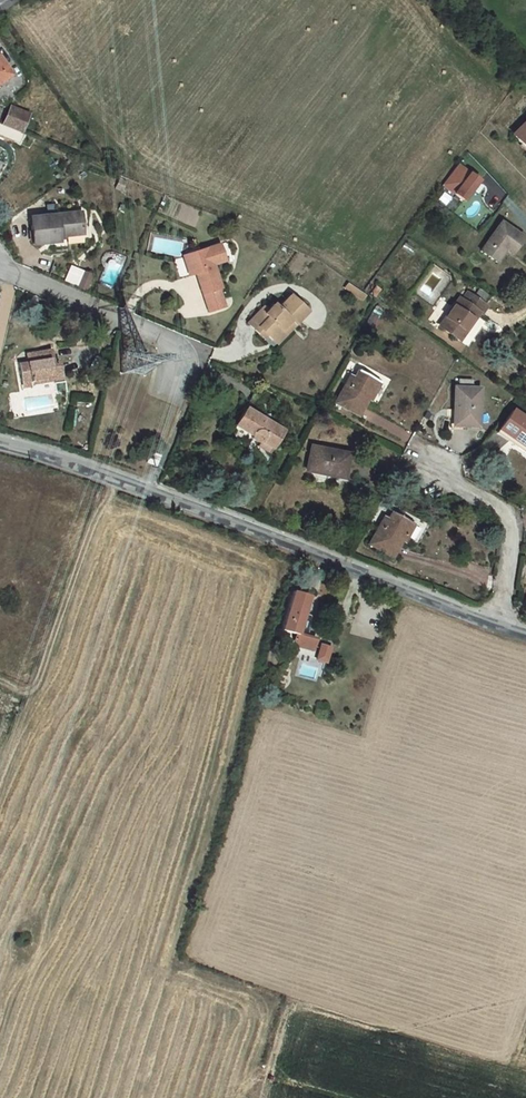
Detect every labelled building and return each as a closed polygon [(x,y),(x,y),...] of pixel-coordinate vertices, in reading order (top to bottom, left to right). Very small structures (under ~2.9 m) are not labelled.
[(11,104),(3,125),(25,133),(33,112),(11,104)] [(0,133),(0,145),(13,150),(20,134),(3,127),(0,133)] [(508,155),(525,171),(525,170),(525,137),(508,155)] [(481,197),(494,208),(507,193),(494,182),(481,197)] [(453,185),(438,206),(460,221),(474,200),(453,185)] [(70,234),(23,238),(24,263),(51,261),(50,255),(72,252),(70,234)] [(498,240),(479,268),(493,279),(503,265),(512,272),(522,256),(498,240)] [(72,264),(65,280),(88,289),(95,273),(72,264)] [(215,264),(186,274),(193,292),(204,324),(218,318),(215,307),(217,307),(209,285),(221,281),(215,264)] [(186,274),(179,277),(185,294),(193,292),(186,274)] [(84,294),(77,291),(74,296),(82,300),(84,294)] [(82,300),(74,296),(70,306),(78,309),(82,300)] [(442,347),(459,359),(464,352),(467,353),(481,333),(485,334),(490,326),(471,312),(464,321),(462,319),(457,327),(454,326),(444,339),(447,340),(442,347)] [(260,326),(244,342),(271,365),(302,331),(283,314),(274,324),(270,322),(263,328),(260,326)] [(50,381),(47,369),(33,372),(35,386),(24,387),(13,390),(16,404),(27,401),(28,405),(58,399),(55,386),(50,381)] [(35,386),(33,372),(21,375),(24,387),(35,386)] [(336,418),(359,430),(372,409),(375,411),(381,399),(361,388),(357,394),(350,391),(336,418)] [(461,407),(457,407),(456,443),(479,444),(481,407),(472,407),(473,399),(462,399),(461,407)] [(27,401),(16,404),(18,413),(29,411),(28,405),(27,401)] [(264,415),(255,409),(233,441),(249,452),(246,456),(266,469),(280,448),(254,430),(264,415)] [(26,413),(26,428),(56,429),(57,414),(26,413)] [(499,451),(525,470),(525,437),(514,429),(499,451)] [(346,492),(349,470),(313,465),(310,488),(346,492)] [(155,486),(159,475),(150,472),(146,483),(155,486)] [(368,561),(391,573),(403,552),(407,554),(417,536),(394,523),(388,535),(383,532),(368,561)] [(291,655),(289,659),(305,664),(308,654),(299,651),(305,635),(304,629),(297,627),(303,610),(288,605),(276,643),(289,648),(287,654),(291,655)] [(324,664),(328,646),(316,643),(312,661),(324,664)]
